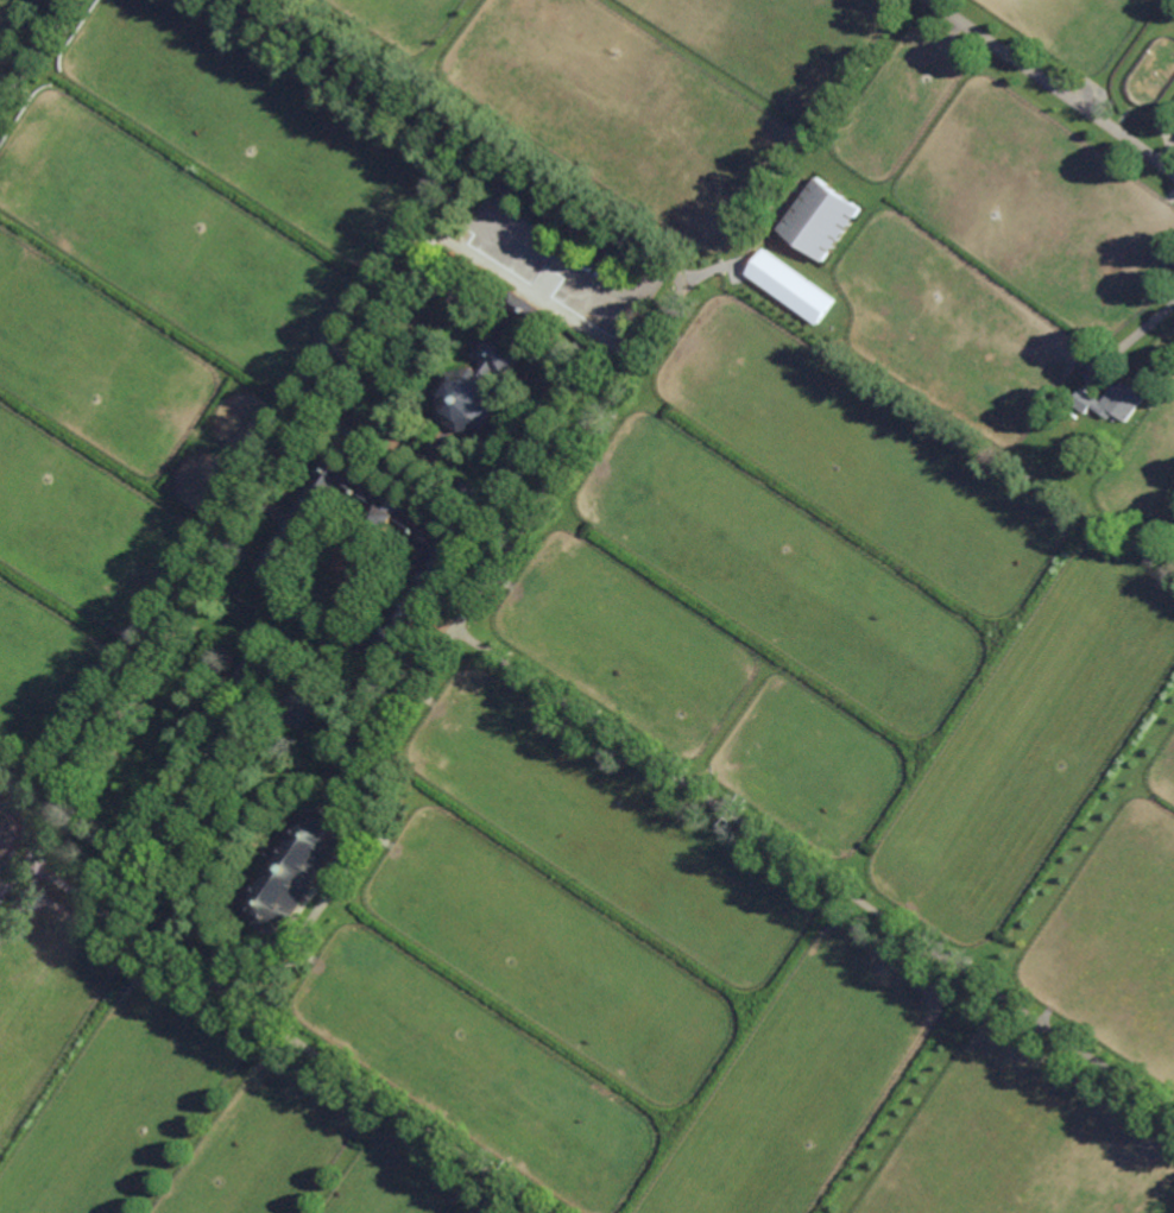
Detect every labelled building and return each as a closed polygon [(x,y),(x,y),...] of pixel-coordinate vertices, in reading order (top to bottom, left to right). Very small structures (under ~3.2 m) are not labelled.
[(827,259),(781,227),(818,175),(864,206),(827,259)] [(746,274),(819,324),(837,298),(764,248),(746,274)] [(542,327),(529,318),(515,343),(524,352),(510,374),(500,367),(494,375),(499,380),(504,404),(488,425),(466,430),(457,424),(449,418),(444,416),(441,390),(454,369),(478,365),(482,368),(488,360),(478,352),(493,329),(504,336),(522,311),(509,302),(517,288),(551,314),(551,315),(542,327)] [(1131,385),(1134,383),(1140,387),(1138,390),(1147,396),(1129,421),(1122,416),(1117,421),(1094,404),(1088,412),(1073,402),(1085,386),(1099,397),(1105,400),(1121,378),(1131,385)] [(269,933),(264,931),(260,930),(253,927),(245,920),(244,914),(241,909),(240,904),(240,899),(241,892),(248,882),(258,867),(267,855),(272,848),(282,833),(292,819),(296,813),(299,810),(303,808),(307,807),(310,805),(314,804),(318,804),(322,804),(326,805),(329,807),(333,810),(339,815),(341,820),(343,822),(345,828),(346,833),(346,836),(346,840),(345,844),(345,845),(334,861),(320,880),(320,882),(316,887),(307,903),(298,915),(294,922),(289,925),(283,929),(279,931),(273,931),(269,933)]
